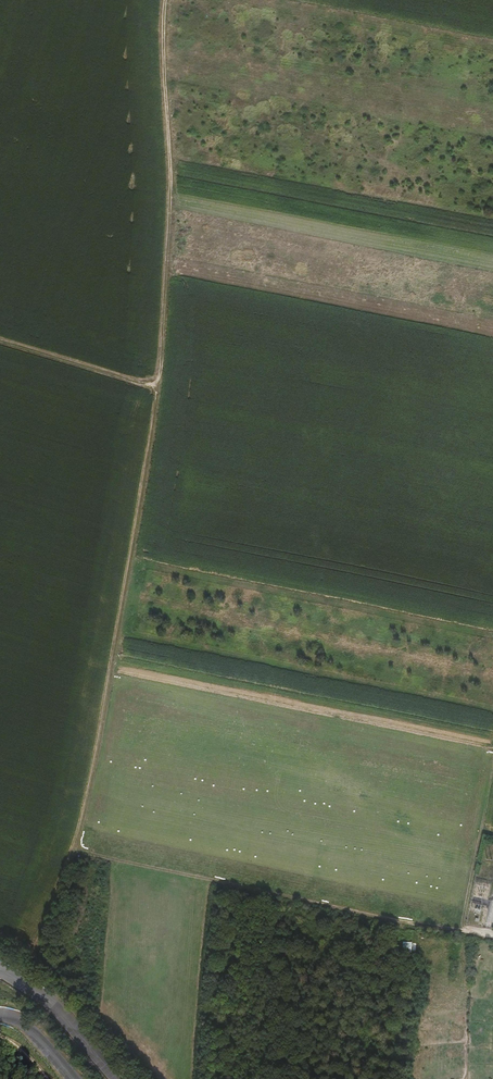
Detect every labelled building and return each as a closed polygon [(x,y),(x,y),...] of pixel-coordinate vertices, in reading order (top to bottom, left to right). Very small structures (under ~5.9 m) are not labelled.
[(412,953),(412,941),(403,941),(403,953),(412,953)]
